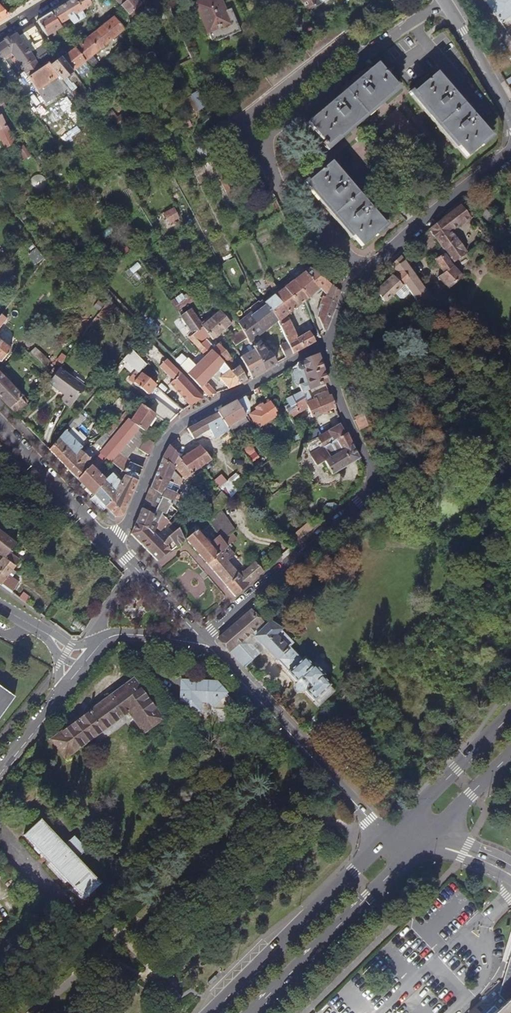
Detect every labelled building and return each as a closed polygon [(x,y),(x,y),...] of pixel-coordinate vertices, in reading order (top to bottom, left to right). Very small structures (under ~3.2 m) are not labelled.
[(50,13),(62,28),(62,29),(72,22),(74,25),(86,18),(83,12),(92,5),(88,0),(72,0),(71,1),(50,13)] [(121,6),(129,15),(141,5),(140,3),(137,0),(128,0),(121,6)] [(240,31),(231,8),(225,11),(221,0),(206,0),(197,4),(213,42),(240,31)] [(308,12),(328,0),(302,0),(308,12)] [(500,21),(506,29),(510,26),(510,0),(486,0),(500,21)] [(47,38),(62,28),(50,13),(44,17),(37,21),(47,38)] [(76,48),(76,49),(86,62),(90,68),(92,70),(93,71),(100,65),(93,56),(126,30),(120,23),(114,16),(76,48)] [(36,28),(33,24),(17,34),(20,38),(36,28)] [(0,45),(0,52),(8,63),(17,77),(24,72),(46,103),(67,89),(61,82),(61,80),(51,67),(57,63),(36,28),(20,38),(17,34),(0,45)] [(76,49),(62,59),(72,73),(76,70),(83,79),(92,70),(90,68),(86,62),(76,49)] [(173,63),(176,68),(192,61),(190,56),(173,63)] [(72,73),(62,59),(57,63),(51,67),(61,80),(61,82),(67,89),(71,93),(76,89),(67,77),(72,73)] [(396,86),(395,85),(377,64),(358,80),(307,123),(326,146),(338,136),(339,138),(393,92),(391,90),(396,86)] [(467,158),(481,146),(479,145),(490,136),(488,134),(436,73),(414,92),(418,97),(417,99),(458,147),(467,158)] [(396,84),(395,85),(396,86),(391,90),(393,92),(339,138),(338,136),(326,146),(324,148),(327,151),(347,135),(381,106),(401,89),(396,84)] [(455,149),(458,147),(417,99),(418,97),(414,92),(412,90),(408,93),(427,115),(455,149)] [(197,92),(191,96),(199,110),(206,106),(197,92)] [(192,116),(199,110),(191,96),(184,100),(192,116)] [(118,130),(132,120),(125,111),(118,117),(113,111),(107,116),(118,130)] [(2,115),(0,116),(0,141),(0,142),(2,141),(12,137),(10,133),(2,115)] [(118,130),(110,120),(105,123),(113,134),(118,131),(118,130)] [(141,131),(152,145),(154,144),(157,142),(145,128),(141,131)] [(489,132),(488,134),(490,136),(479,145),(481,146),(482,147),(493,138),(489,132)] [(161,139),(165,146),(173,140),(169,133),(161,139)] [(12,137),(2,141),(5,149),(15,144),(12,137)] [(154,144),(158,151),(165,146),(161,139),(157,142),(154,144)] [(207,144),(197,148),(201,158),(207,155),(208,156),(212,154),(207,144)] [(32,156),(24,145),(18,150),(25,160),(32,156)] [(212,154),(208,156),(218,177),(222,174),(212,154)] [(385,226),(384,224),(331,162),(308,181),(313,187),(311,188),(352,237),(361,248),(375,236),(374,235),(385,226)] [(222,174),(218,177),(229,201),(235,199),(222,174)] [(350,239),(352,237),(311,188),(313,187),(308,181),(307,179),(303,182),(350,239)] [(84,198),(91,193),(85,184),(78,189),(84,198)] [(282,211),(288,224),(295,221),(289,208),(282,211)] [(173,209),(164,214),(166,218),(168,223),(178,218),(173,209)] [(253,214),(245,220),(249,228),(257,223),(253,214)] [(458,226),(449,215),(442,221),(451,232),(458,226)] [(431,229),(427,233),(444,254),(441,256),(444,261),(441,263),(452,276),(445,282),(453,291),(467,280),(456,267),(469,256),(451,232),(442,221),(431,229)] [(385,223),(384,224),(385,226),(374,235),(375,236),(376,237),(388,227),(385,223)] [(192,258),(198,254),(195,248),(189,252),(192,258)] [(412,296),(427,317),(440,306),(432,295),(430,296),(402,256),(390,266),(399,278),(395,281),(393,279),(376,292),(384,303),(396,294),(406,287),(412,296)] [(338,289),(343,282),(316,261),(310,268),(326,282),(330,285),(334,288),(340,292),(338,289)] [(308,300),(320,289),(319,288),(326,282),(310,268),(306,272),(304,273),(294,282),(308,300)] [(275,287),(270,277),(264,280),(267,285),(269,285),(271,289),(275,287)] [(285,289),(265,305),(277,321),(278,323),(286,317),(305,301),(308,300),(294,282),(293,280),(284,288),(285,289)] [(327,295),(330,285),(326,282),(319,288),(320,289),(324,292),(327,295)] [(334,288),(330,285),(327,295),(337,303),(339,296),(340,292),(334,288)] [(411,297),(412,296),(406,287),(396,294),(399,297),(403,298),(407,298),(411,297)] [(440,306),(451,298),(443,287),(432,295),(440,306)] [(337,303),(327,295),(324,292),(318,310),(320,312),(318,318),(325,332),(327,329),(330,322),(332,315),(337,303)] [(179,304),(175,298),(170,302),(177,312),(182,308),(195,300),(193,295),(185,300),(179,304)] [(181,295),(175,298),(179,304),(185,300),(181,295)] [(116,307),(109,300),(97,316),(105,322),(116,307)] [(244,312),(247,318),(264,304),(262,301),(259,303),(257,302),(244,312)] [(247,339),(249,343),(256,338),(277,321),(265,305),(264,304),(247,318),(239,324),(242,330),(247,339)] [(177,312),(193,335),(202,328),(210,337),(213,340),(220,334),(207,318),(201,323),(191,310),(186,313),(182,308),(177,312)] [(220,334),(230,325),(219,311),(211,318),(209,316),(207,318),(220,334)] [(296,339),(286,317),(278,323),(288,343),(288,344),(296,339)] [(193,335),(192,335),(208,353),(211,351),(224,365),(231,359),(218,344),(214,348),(207,341),(210,337),(202,328),(193,335)] [(235,346),(247,339),(242,330),(230,338),(235,346)] [(309,332),(296,339),(288,344),(294,358),(316,345),(309,332)] [(208,353),(192,335),(188,338),(189,340),(204,357),(208,353)] [(260,344),(256,338),(249,343),(253,349),(260,344)] [(158,350),(149,341),(142,347),(151,356),(158,350)] [(294,358),(288,344),(288,343),(280,346),(287,361),(292,358),(294,358)] [(0,344),(0,365),(10,352),(0,344)] [(253,349),(254,351),(266,374),(278,366),(268,353),(267,354),(260,344),(253,349)] [(29,354),(44,368),(50,362),(35,348),(29,354)] [(207,396),(216,393),(206,383),(219,371),(223,376),(219,378),(228,389),(234,387),(240,385),(231,373),(231,372),(224,365),(211,351),(208,353),(204,357),(195,366),(187,359),(179,366),(207,396)] [(240,358),(252,380),(255,379),(266,374),(254,351),(240,358)] [(301,392),(303,392),(309,390),(327,383),(318,356),(317,355),(301,362),(296,365),(297,369),(293,370),(291,373),(294,384),(298,386),(299,386),(301,392)] [(231,373),(239,367),(232,361),(231,359),(224,365),(231,372),(231,373)] [(173,366),(167,360),(159,367),(173,381),(169,385),(189,406),(203,398),(173,366)] [(156,386),(151,381),(140,372),(146,366),(144,363),(136,371),(131,378),(135,382),(134,383),(148,395),(155,388),(156,386)] [(146,366),(140,372),(151,381),(158,374),(148,364),(146,366)] [(247,381),(239,367),(231,373),(240,385),(244,383),(247,381)] [(58,369),(53,376),(47,384),(62,395),(59,400),(69,407),(84,387),(58,369)] [(1,403),(15,417),(28,403),(0,373),(0,402),(1,403)] [(337,409),(332,396),(329,397),(327,392),(314,397),(315,399),(307,402),(306,400),(296,404),(299,409),(290,414),(292,419),(308,410),(312,418),(337,409)] [(306,400),(303,392),(301,392),(293,396),(296,404),(306,400)] [(290,407),(296,404),(293,396),(286,399),(290,407)] [(119,398),(111,408),(119,415),(127,406),(119,398)] [(245,399),(237,403),(243,414),(247,412),(248,405),(245,399)] [(154,403),(148,411),(155,416),(168,425),(176,417),(154,402),(154,403)] [(248,421),(243,414),(237,403),(232,406),(219,413),(217,414),(228,430),(229,432),(248,421)] [(278,416),(270,403),(263,407),(262,405),(255,409),(256,412),(250,416),(258,429),(278,416)] [(299,409),(296,404),(290,407),(286,410),(289,415),(290,414),(299,409)] [(145,431),(155,416),(148,411),(142,406),(136,414),(137,414),(131,422),(129,420),(103,451),(102,453),(113,462),(113,463),(139,432),(141,429),(145,431)] [(97,444),(102,448),(127,418),(130,416),(125,412),(97,444)] [(133,412),(130,416),(127,418),(129,420),(131,422),(137,414),(136,414),(133,412)] [(85,418),(80,414),(48,451),(60,465),(74,478),(88,464),(95,456),(87,449),(83,454),(80,451),(82,448),(79,445),(84,440),(73,429),(76,425),(77,427),(85,418)] [(228,430),(217,414),(188,431),(193,439),(196,437),(198,440),(211,433),(214,439),(228,430)] [(332,475),(360,459),(353,446),(349,438),(347,433),(345,434),(340,425),(305,444),(304,444),(310,456),(316,467),(324,462),(332,475)] [(146,439),(139,432),(113,463),(114,465),(124,472),(130,463),(131,461),(127,459),(140,444),(142,445),(146,440),(146,439)] [(139,450),(148,455),(153,444),(146,440),(142,445),(139,450)] [(162,459),(173,467),(177,460),(191,474),(201,468),(211,461),(199,447),(180,459),(169,448),(162,459)] [(90,466),(97,458),(95,456),(88,464),(90,466)] [(194,477),(191,474),(177,460),(173,467),(162,459),(150,489),(163,496),(162,498),(168,501),(167,503),(178,511),(180,514),(185,518),(189,506),(177,501),(179,496),(176,495),(182,480),(173,472),(175,469),(187,483),(194,477)] [(144,468),(130,463),(124,472),(126,474),(121,482),(105,511),(116,522),(124,521),(139,483),(144,468)] [(90,466),(88,464),(74,478),(76,482),(90,466)] [(90,466),(76,482),(83,490),(91,498),(96,491),(90,485),(99,476),(90,466)] [(105,481),(96,491),(91,498),(92,499),(105,511),(121,482),(112,474),(105,481)] [(220,490),(222,492),(230,501),(237,493),(240,489),(244,484),(236,474),(228,481),(229,482),(220,490)] [(105,481),(101,477),(99,476),(90,485),(96,491),(105,481)] [(161,516),(168,522),(172,518),(178,511),(167,503),(168,501),(162,498),(163,496),(150,489),(148,494),(136,523),(148,529),(153,535),(161,516)] [(203,515),(211,524),(222,511),(230,501),(222,492),(203,515)] [(101,515),(105,511),(92,499),(89,502),(101,515)] [(331,514),(339,507),(334,504),(327,505),(322,509),(331,514)] [(211,524),(220,537),(228,549),(208,565),(213,571),(235,597),(263,572),(255,563),(239,576),(227,562),(234,556),(229,550),(233,547),(231,545),(237,540),(233,534),(236,531),(235,530),(234,530),(222,511),(211,524)] [(174,520),(179,525),(186,519),(185,518),(180,514),(174,520)] [(160,541),(155,537),(158,534),(168,523),(168,522),(161,516),(153,535),(148,529),(136,523),(132,535),(145,548),(158,561),(170,552),(162,543),(170,536),(169,534),(163,539),(160,541)] [(297,544),(313,530),(307,524),(291,538),(297,544)] [(182,543),(184,542),(178,530),(176,531),(173,533),(172,534),(181,544),(182,543)] [(199,554),(208,565),(228,549),(220,537),(211,544),(202,534),(201,536),(196,531),(186,539),(199,554)] [(12,594),(19,582),(13,578),(16,573),(13,571),(20,561),(10,552),(15,545),(0,532),(0,555),(3,558),(0,562),(0,585),(12,594)] [(181,544),(172,534),(170,536),(162,543),(170,552),(181,544)] [(229,650),(245,667),(252,661),(237,645),(262,624),(251,611),(219,639),(229,650)] [(301,660),(291,648),(289,649),(277,635),(282,631),(282,630),(270,623),(256,636),(288,672),(297,683),(296,684),(296,688),(298,691),(302,692),(304,690),(315,701),(331,687),(331,686),(324,678),(313,666),(304,657),(301,660)] [(294,644),(282,631),(277,635),(289,649),(291,648),(294,644)] [(324,678),(329,672),(319,661),(313,666),(324,678)] [(134,680),(52,740),(65,759),(129,712),(144,733),(162,719),(134,680)] [(216,683),(182,681),(181,709),(199,710),(199,701),(209,701),(212,705),(212,709),(236,711),(236,705),(225,693),(216,683)] [(335,692),(331,687),(315,701),(320,706),(335,692)] [(13,700),(0,690),(0,718),(13,700)] [(289,747),(284,741),(271,752),(277,758),(289,747)] [(85,900),(101,884),(78,859),(87,850),(75,837),(65,845),(41,820),(24,836),(85,900)] [(500,994),(507,1002),(496,1012),(510,1012),(510,956),(500,994)]
